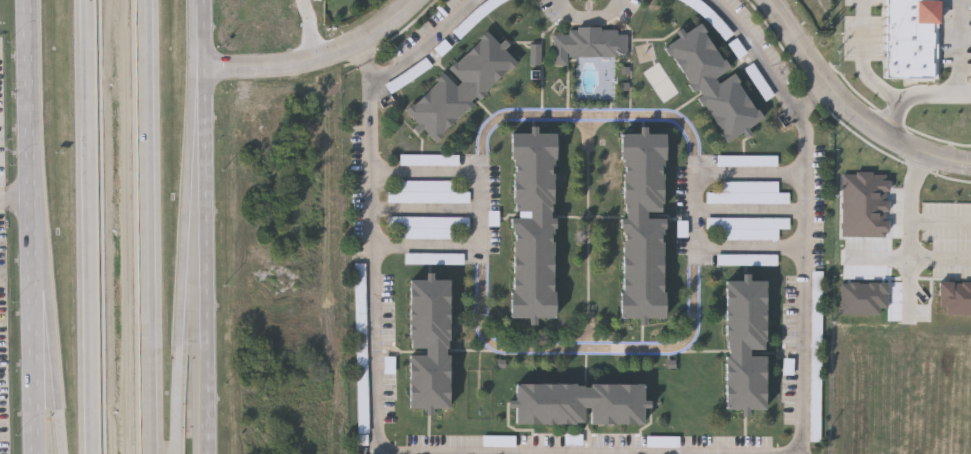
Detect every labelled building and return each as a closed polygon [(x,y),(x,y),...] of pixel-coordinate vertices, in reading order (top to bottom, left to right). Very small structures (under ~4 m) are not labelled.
[(886,77),(887,0),(939,0),(938,78),(886,77)] [(664,47),(727,143),(764,118),(758,109),(701,22),(664,47)] [(553,35),(554,61),(566,62),(566,58),(628,58),(629,36),(618,36),(618,31),(601,31),(601,28),(577,28),(577,31),(569,31),(569,36),(556,35),(553,35)] [(406,110),(438,142),(520,63),(489,31),(406,110)] [(744,72),(768,102),(776,96),(752,66),(744,72)] [(510,137),(556,137),(554,321),(508,320),(510,137)] [(618,320),(664,320),(664,137),(619,137),(618,320)] [(738,159),(719,159),(719,167),(738,167),(738,159)] [(453,183),(399,183),(399,194),(388,194),(388,205),(469,205),(469,194),(453,194),(453,183)] [(779,184),(723,183),(723,195),(707,194),(707,205),(790,206),(790,195),(779,195),(779,184)] [(455,241),(455,220),(388,220),(388,231),(404,231),(404,241),(455,241)] [(780,231),(790,231),(790,220),(707,220),(707,231),(722,231),(722,241),(780,241),(780,231)] [(718,257),(718,267),(777,267),(777,257),(718,257)] [(366,266),(357,266),(357,356),(366,356),(366,266)] [(811,444),(821,444),(822,273),(812,273),(811,444)] [(408,279),(410,409),(453,408),(451,278),(408,279)] [(724,283),(765,283),(764,413),(724,413),(724,283)] [(515,385),(645,384),(645,425),(516,425),(515,385)]
